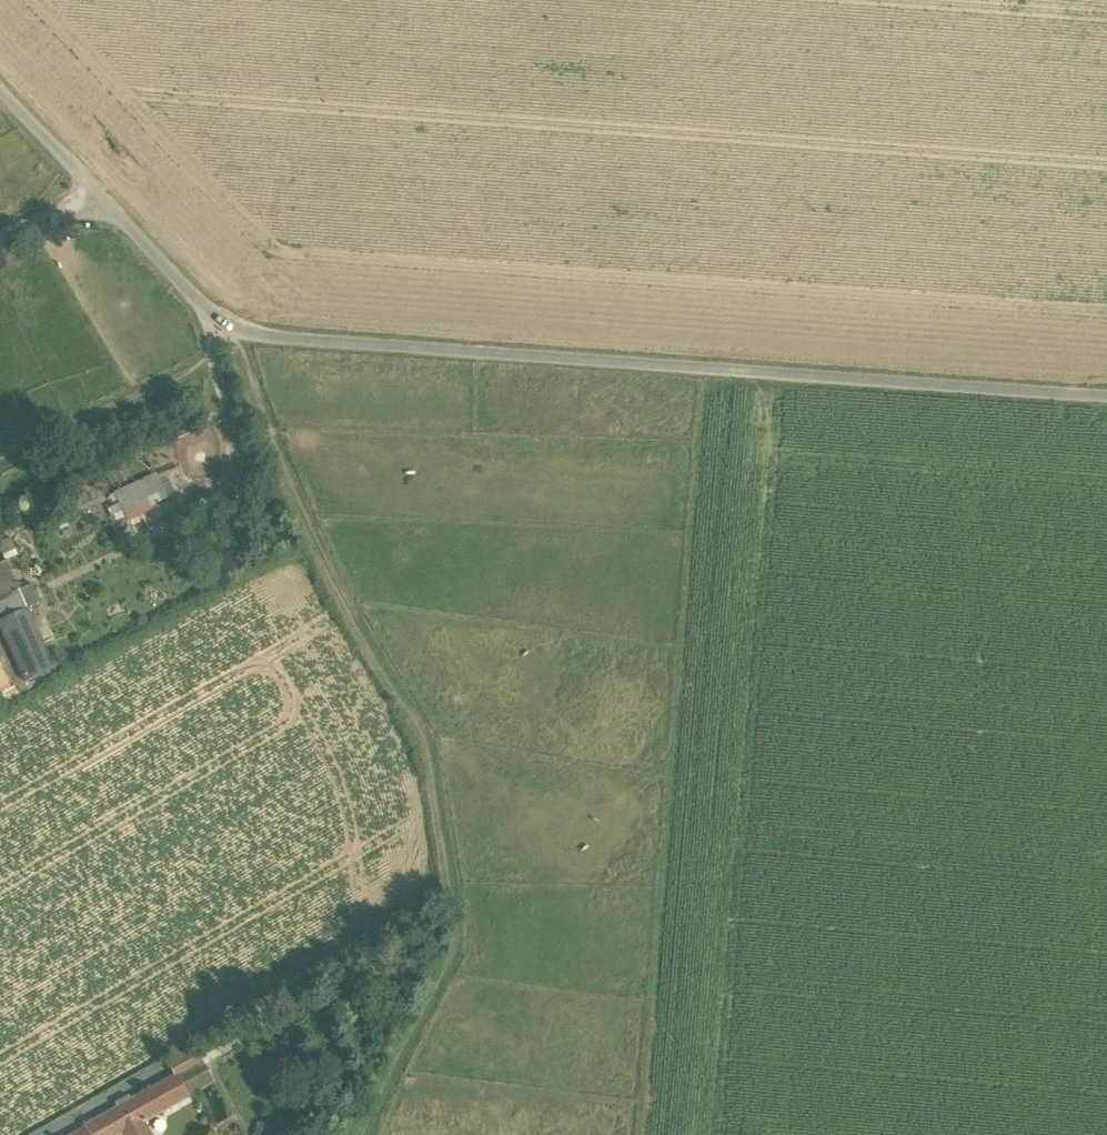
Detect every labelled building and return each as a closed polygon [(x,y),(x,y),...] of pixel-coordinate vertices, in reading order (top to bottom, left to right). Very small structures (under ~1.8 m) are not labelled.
[(162,478),(122,497),(135,524),(176,505),(162,478)] [(0,564),(0,614),(1,613),(4,619),(21,611),(13,595),(16,594),(15,591),(20,589),(7,561),(0,564)] [(29,608),(20,589),(15,591),(16,594),(13,595),(21,611),(28,608),(29,608)] [(21,611),(4,619),(33,680),(57,669),(28,608),(21,611)] [(204,1063),(241,1043),(233,1031),(198,1050),(204,1063)] [(198,1050),(194,1045),(169,1059),(178,1077),(204,1063),(198,1050)] [(204,1063),(178,1077),(189,1096),(214,1081),(204,1063)] [(120,1134),(150,1134),(142,1122),(189,1096),(178,1077),(76,1134),(120,1134)]
